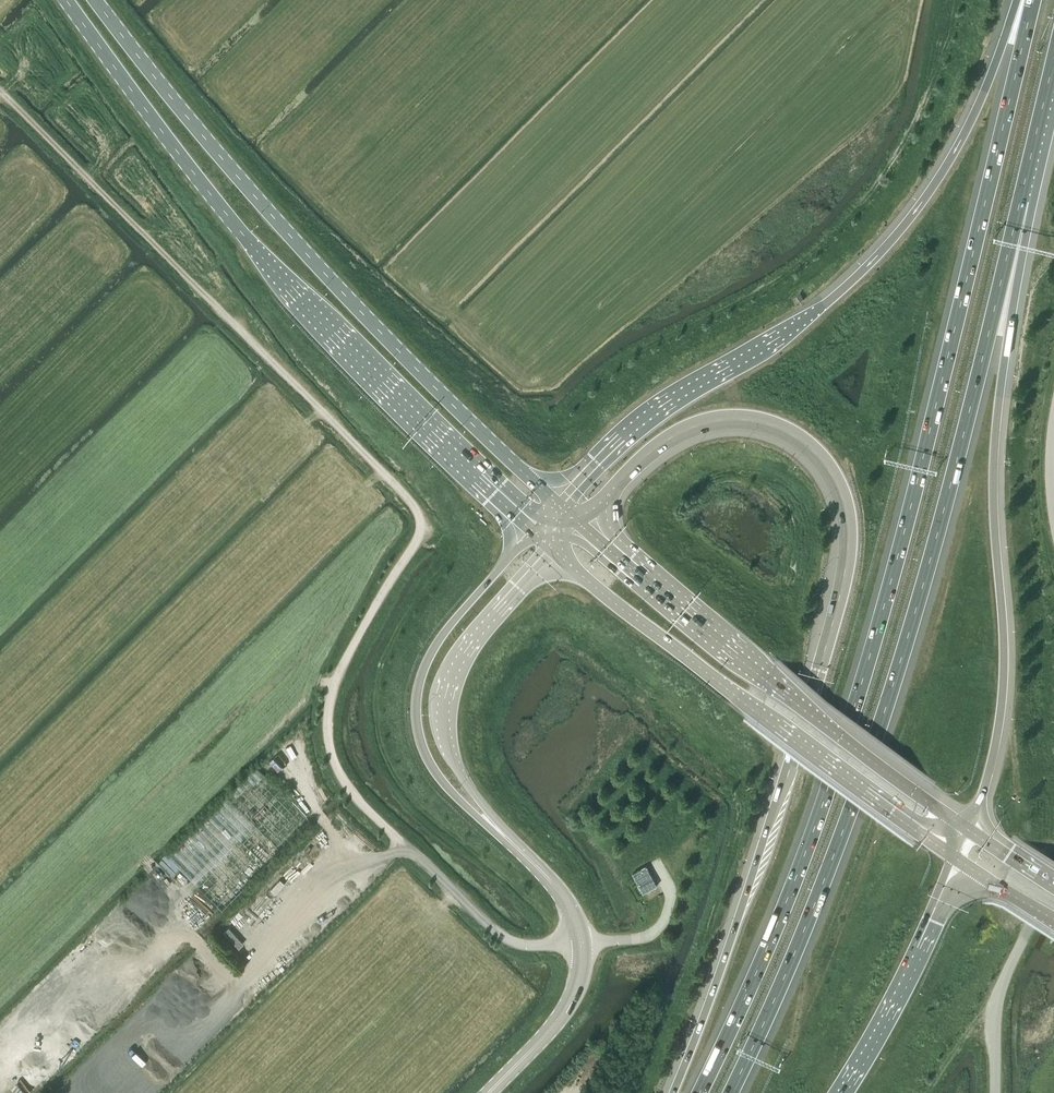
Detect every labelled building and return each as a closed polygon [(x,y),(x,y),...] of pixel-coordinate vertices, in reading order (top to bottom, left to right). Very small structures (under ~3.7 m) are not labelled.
[(167,855),(221,909),(310,820),(256,766),(167,855)] [(646,865),(633,873),(639,885),(653,877),(646,865)] [(653,877),(639,885),(644,893),(658,885),(655,881),(653,877)]
